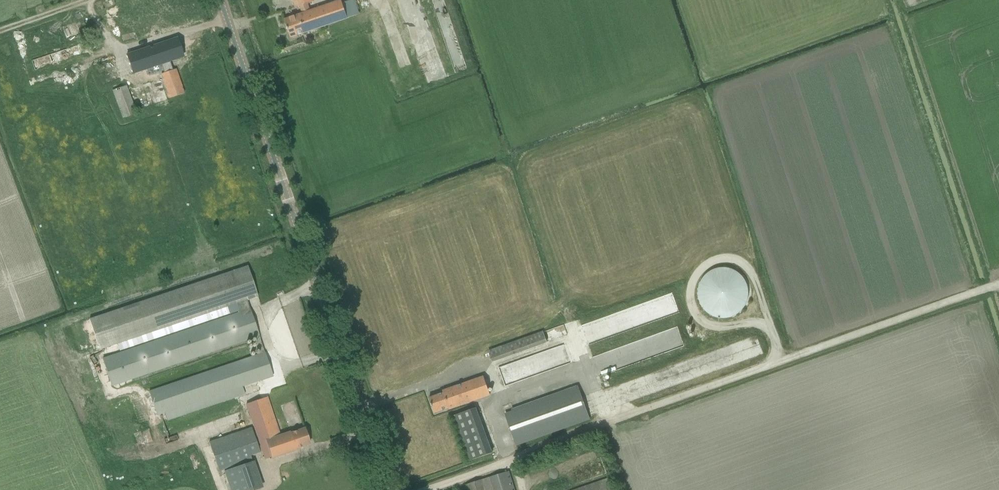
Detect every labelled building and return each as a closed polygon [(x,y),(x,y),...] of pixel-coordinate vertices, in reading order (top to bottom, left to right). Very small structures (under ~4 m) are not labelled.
[(347,18),(341,1),(310,11),(308,5),(310,4),(309,3),(314,1),(314,0),(293,0),(296,8),(300,6),(303,14),(285,20),(291,38),(347,18)] [(82,36),(82,24),(65,25),(66,37),(82,36)] [(133,33),(122,36),(123,42),(135,39),(133,33)] [(178,39),(168,43),(126,56),(132,74),(161,65),(163,73),(161,74),(169,99),(174,97),(184,94),(176,69),(173,70),(169,61),(183,56),(178,39)] [(414,45),(417,53),(435,47),(433,39),(414,45)] [(35,71),(92,53),(88,42),(32,60),(35,71)] [(126,86),(112,91),(123,119),(137,114),(126,86)] [(112,386),(250,339),(255,337),(260,354),(148,392),(156,415),(164,412),(167,421),(245,395),(242,386),(273,376),(265,353),(264,353),(259,336),(250,309),(250,310),(247,301),(258,297),(248,266),(89,319),(100,350),(117,344),(119,351),(231,314),(232,316),(103,359),(112,386)] [(703,312),(710,317),(719,319),(728,318),(735,314),(742,308),(745,300),(746,292),(744,283),(739,276),(732,271),(724,268),(715,268),(708,271),(702,276),(697,282),(695,290),(695,298),(698,306),(703,312)] [(488,351),(493,363),(547,343),(543,331),(488,351)] [(550,352),(499,365),(503,382),(565,367),(563,359),(553,362),(550,352)] [(484,377),(452,388),(443,391),(443,393),(429,398),(434,414),(449,409),(459,406),(490,396),(484,377)] [(505,413),(516,444),(589,418),(578,387),(505,413)] [(254,428),(261,446),(262,452),(265,460),(271,457),(272,458),(296,450),(295,449),(310,444),(305,429),(290,434),(290,432),(279,436),(266,398),(246,405),(254,428)] [(476,408),(452,416),(469,462),(493,453),(476,408)] [(261,488),(251,460),(252,460),(251,456),(262,452),(261,446),(258,447),(251,428),(209,442),(219,472),(222,470),(224,470),(231,489),(257,489),(261,488)] [(465,485),(467,489),(515,489),(509,472),(465,485)] [(608,478),(573,489),(612,489),(608,478)] [(529,488),(530,489),(547,489),(544,481),(529,488)]
